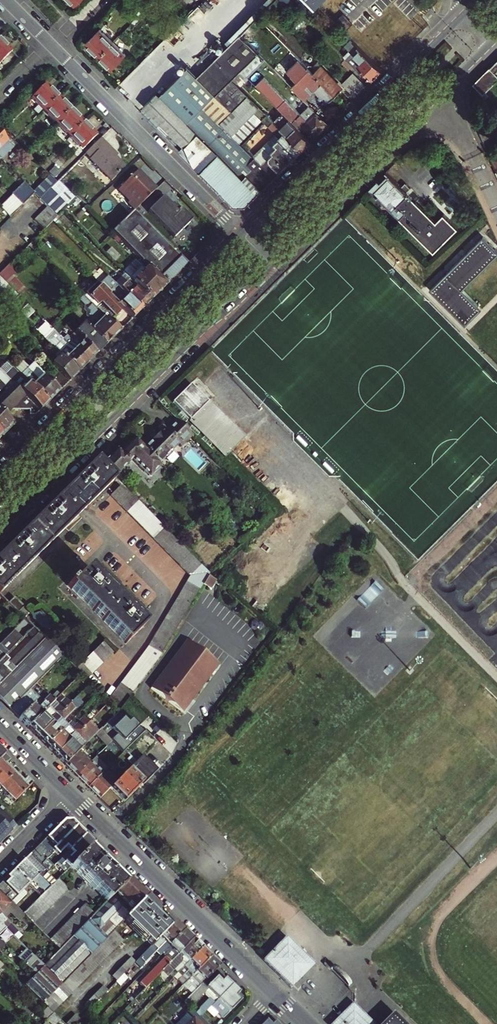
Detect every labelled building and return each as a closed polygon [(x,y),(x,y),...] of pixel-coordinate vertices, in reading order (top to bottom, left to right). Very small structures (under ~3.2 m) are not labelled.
[(237,173),(254,156),(240,141),(263,119),(268,114),(252,98),(225,125),(206,106),(217,95),(199,77),(241,34),(259,16),(268,7),(275,0),(254,0),(160,96),(157,93),(144,106),(185,147),(180,152),(234,205),(246,205),(268,183),(254,169),(244,179),(237,173)] [(248,41),(253,36),(266,24),(259,16),(241,34),(248,41)] [(100,30),(86,44),(99,56),(112,42),(100,30)] [(225,125),(252,98),(237,83),(232,79),(241,70),(259,52),(257,50),(248,41),(241,34),(199,77),(217,95),(206,106),(225,125)] [(376,63),(348,34),(342,40),(346,44),(345,45),(352,52),(346,58),(355,67),(358,63),(373,79),(382,69),(380,67),(376,63)] [(262,45),(253,36),(248,41),(257,50),(262,45)] [(11,51),(0,39),(0,62),(11,51)] [(112,42),(99,56),(111,68),(125,54),(112,42)] [(259,52),(241,70),(246,75),(264,57),(259,52)] [(320,59),(315,63),(319,67),(322,65),(324,63),(320,59)] [(317,87),(330,100),(336,94),(309,67),(304,61),(295,70),(300,75),(315,89),(317,87)] [(309,67),(336,94),(341,89),(328,76),(331,73),(322,65),(319,67),(315,63),(312,64),(309,67)] [(477,84),(486,93),(496,82),(496,64),(477,84)] [(232,79),(237,83),(246,75),(241,70),(232,79)] [(284,74),(292,83),(296,79),(289,70),(284,74)] [(328,76),(341,89),(344,86),(331,73),(328,76)] [(350,79),(361,90),(366,85),(355,74),(350,79)] [(345,84),(356,95),(361,90),(350,79),(345,84)] [(47,83),(33,97),(46,111),(60,96),(47,83)] [(328,102),(330,100),(317,87),(315,89),(328,102)] [(72,109),(60,96),(46,111),(58,123),(72,109)] [(308,120),(301,113),(297,116),(283,102),(278,107),(279,108),(283,112),(292,121),(296,118),(314,137),(329,122),(312,106),(310,108),(315,113),(308,120)] [(279,108),(270,117),(274,120),(283,112),(279,108)] [(303,111),(301,113),(308,120),(315,113),(310,108),(305,113),(303,111)] [(85,121),(72,109),(58,123),(70,135),(85,121)] [(280,126),(285,132),(302,149),(311,140),(292,121),(283,112),(274,120),(280,126)] [(263,119),(264,120),(275,131),(280,126),(274,120),(270,117),(268,114),(263,119)] [(97,133),(85,121),(70,135),(83,148),(97,133)] [(302,149),(285,132),(275,142),(278,144),(273,149),(272,149),(270,151),(271,152),(261,162),(275,176),(302,149)] [(0,157),(1,159),(13,146),(0,133),(0,157)] [(117,154),(101,137),(86,151),(91,157),(90,158),(111,179),(125,165),(116,156),(117,154)] [(488,149),(496,170),(496,145),(488,149)] [(268,183),(275,176),(261,162),(255,157),(249,163),(254,169),(268,183)] [(55,167),(48,173),(50,174),(52,176),(59,171),(55,167)] [(146,178),(138,169),(118,190),(129,201),(128,202),(134,209),(156,188),(150,182),(150,183),(146,178)] [(50,174),(34,190),(40,196),(50,187),(56,180),(52,176),(50,174)] [(378,179),(370,187),(400,218),(406,211),(399,204),(409,194),(389,174),(381,182),(378,179)] [(14,194),(23,203),(34,190),(24,180),(13,193),(14,194)] [(67,205),(50,187),(40,196),(40,197),(47,204),(57,215),(67,205)] [(2,206),(11,215),(21,205),(23,203),(14,194),(2,206)] [(147,211),(173,237),(192,218),(182,208),(178,211),(171,204),(170,205),(162,196),(147,211)] [(57,215),(47,204),(40,211),(50,222),(53,219),(57,215)] [(9,218),(0,210),(0,220),(4,223),(9,218)] [(44,228),(50,222),(40,211),(34,218),(44,228)] [(185,265),(132,211),(112,231),(140,259),(165,285),(185,265)] [(432,289),(467,322),(482,307),(464,289),(496,254),(496,249),(484,236),(432,289)] [(30,242),(20,252),(29,260),(38,251),(30,242)] [(135,258),(122,271),(123,273),(150,300),(165,285),(140,259),(138,261),(135,258)] [(18,292),(25,286),(13,275),(18,270),(10,262),(0,272),(0,274),(18,292)] [(114,282),(117,284),(141,308),(150,300),(123,273),(114,282)] [(18,292),(0,274),(0,285),(12,298),(18,292)] [(108,293),(91,276),(89,277),(95,283),(85,293),(99,303),(113,317),(114,316),(117,316),(120,314),(119,311),(121,310),(109,298),(106,295),(108,293)] [(141,308),(117,284),(114,286),(119,291),(113,298),(123,308),(132,318),(141,308)] [(114,286),(108,293),(111,296),(113,298),(119,291),(114,286)] [(108,293),(106,295),(109,298),(121,310),(123,308),(113,298),(111,296),(108,293)] [(89,317),(83,323),(105,344),(119,330),(110,320),(95,306),(83,294),(79,298),(84,303),(84,308),(87,311),(86,314),(89,317)] [(99,303),(95,306),(110,320),(113,317),(99,303)] [(87,362),(50,325),(45,320),(36,328),(58,351),(59,351),(78,371),(87,362)] [(96,353),(74,331),(69,326),(64,330),(55,321),(50,325),(87,362),(96,353)] [(83,322),(74,331),(96,353),(105,344),(83,323),(83,322)] [(78,371),(59,351),(58,351),(49,359),(59,370),(69,379),(78,371)] [(27,357),(25,359),(34,369),(33,371),(40,378),(43,374),(27,357)] [(25,359),(16,368),(48,401),(69,379),(59,370),(49,380),(43,374),(40,378),(33,371),(34,369),(25,359)] [(17,376),(12,381),(40,409),(48,401),(16,368),(8,361),(5,364),(13,372),(17,376)] [(4,415),(10,408),(29,408),(29,413),(35,413),(40,409),(12,381),(0,369),(0,411),(4,415)] [(191,384),(173,402),(226,455),(244,437),(191,384)] [(0,411),(0,433),(1,434),(8,428),(13,424),(4,415),(0,411)] [(192,435),(177,419),(166,430),(164,428),(144,447),(159,462),(164,457),(167,456),(169,455),(170,454),(172,450),(178,444),(180,447),(192,435)] [(150,476),(162,464),(159,462),(144,447),(135,438),(121,453),(117,449),(101,466),(113,478),(132,458),(150,476)] [(114,479),(113,478),(101,466),(95,460),(0,555),(0,592),(114,479)] [(211,573),(121,485),(111,495),(192,574),(146,643),(108,698),(119,709),(159,652),(211,573)] [(72,579),(68,583),(126,642),(145,623),(89,567),(74,581),(72,579)] [(216,580),(210,576),(204,585),(211,589),(216,580)] [(13,596),(6,603),(17,613),(23,606),(13,596)] [(0,643),(0,661),(3,658),(22,638),(13,629),(0,643)] [(39,633),(9,663),(15,669),(44,639),(39,633)] [(186,638),(149,686),(180,710),(218,663),(186,638)] [(0,684),(0,701),(9,710),(30,689),(63,656),(44,639),(15,669),(0,684)] [(101,640),(75,668),(81,673),(86,678),(112,650),(101,640)] [(3,658),(0,661),(0,684),(15,669),(9,663),(3,658)] [(27,728),(48,706),(64,691),(60,687),(50,697),(49,695),(43,701),(39,697),(18,719),(27,728)] [(30,689),(9,710),(18,719),(39,697),(30,689)] [(37,737),(71,703),(65,697),(52,710),(48,706),(27,728),(37,737)] [(80,701),(76,697),(71,703),(37,737),(46,746),(67,725),(63,721),(76,708),(75,707),(80,701)] [(55,756),(93,718),(98,713),(94,709),(85,718),(80,713),(67,725),(46,746),(55,756)] [(128,714),(115,727),(120,733),(114,739),(125,750),(145,732),(128,714)] [(97,722),(93,718),(55,756),(65,765),(79,750),(86,743),(82,740),(95,726),(94,725),(97,722)] [(86,743),(97,732),(99,730),(95,726),(82,740),(86,743)] [(97,732),(109,744),(114,739),(102,727),(99,730),(97,732)] [(170,739),(167,749),(174,750),(176,741),(170,739)] [(90,762),(79,750),(65,765),(76,776),(90,762)] [(5,754),(0,758),(0,787),(16,771),(7,762),(10,759),(5,754)] [(127,771),(110,788),(124,802),(141,785),(142,785),(157,769),(143,754),(131,754),(137,760),(136,762),(127,771)] [(102,773),(90,762),(76,776),(87,787),(102,773)] [(105,776),(102,773),(87,787),(99,799),(110,788),(127,771),(121,765),(110,775),(108,773),(105,776)] [(14,801),(34,782),(29,777),(25,781),(16,771),(0,787),(14,801)] [(14,828),(0,814),(0,841),(14,828)] [(64,820),(30,854),(39,862),(56,846),(77,825),(72,820),(64,820)] [(63,850),(67,853),(86,834),(77,825),(56,846),(39,862),(48,872),(53,867),(50,863),(52,860),(49,857),(52,855),(55,858),(63,850)] [(86,834),(67,853),(63,857),(65,860),(62,864),(65,867),(63,869),(66,871),(71,866),(92,845),(94,842),(86,834)] [(107,901),(127,880),(121,874),(117,878),(94,855),(98,851),(92,845),(71,866),(107,901)] [(58,861),(59,861),(63,857),(67,853),(63,850),(55,858),(58,861)] [(23,860),(50,887),(57,880),(48,872),(39,862),(30,854),(23,860)] [(45,892),(50,887),(23,860),(14,869),(29,884),(30,885),(33,881),(45,892)] [(2,881),(0,884),(0,890),(11,901),(29,884),(14,869),(7,877),(9,879),(5,884),(2,881)] [(93,951),(112,931),(124,920),(141,902),(148,895),(130,877),(127,880),(107,901),(95,914),(79,930),(70,939),(60,950),(44,966),(35,975),(25,985),(43,1002),(56,988),(84,960),(93,951)] [(45,892),(41,896),(23,914),(34,924),(69,888),(59,878),(57,880),(50,887),(45,892)] [(33,881),(30,885),(41,896),(45,892),(33,881)] [(141,902),(124,920),(150,946),(168,928),(141,902)] [(85,904),(50,939),(60,950),(70,939),(79,930),(95,914),(85,904)] [(8,905),(0,913),(0,918),(11,908),(8,905)] [(6,920),(2,924),(14,935),(18,931),(10,924),(6,920)] [(168,945),(183,930),(175,921),(168,928),(150,946),(135,961),(135,962),(140,967),(156,951),(165,942),(168,945)] [(22,953),(18,957),(35,975),(44,966),(14,935),(2,924),(0,922),(0,931),(22,953)] [(192,939),(183,930),(168,945),(161,952),(165,956),(139,982),(144,988),(162,970),(192,939)] [(122,941),(112,931),(93,951),(84,960),(56,988),(43,1002),(46,1006),(52,1012),(79,984),(122,941)] [(286,938),(264,960),(292,987),(314,965),(286,938)] [(189,961),(202,948),(192,939),(162,970),(167,976),(182,961),(183,959),(182,957),(184,955),(189,961)] [(161,952),(168,945),(165,942),(156,951),(159,954),(161,952)] [(182,985),(210,956),(202,948),(189,961),(185,965),(183,966),(187,970),(181,977),(182,978),(178,982),(182,985)] [(210,956),(182,985),(185,988),(189,984),(193,980),(199,986),(202,983),(219,965),(210,956)] [(135,962),(135,961),(131,957),(113,975),(117,980),(124,973),(135,962)] [(187,970),(183,966),(173,977),(178,982),(182,978),(181,977),(187,970)] [(220,972),(216,976),(221,981),(225,977),(220,972)] [(127,977),(124,973),(117,980),(116,981),(120,985),(127,977)] [(206,987),(207,988),(216,997),(214,999),(215,1001),(232,984),(225,977),(221,981),(216,976),(206,986),(202,983),(199,986),(195,990),(184,1001),(197,1014),(200,1017),(209,1008),(214,1003),(209,998),(199,1008),(193,1002),(205,990),(204,989),(206,987)] [(189,984),(195,990),(199,986),(193,980),(189,984)] [(239,991),(232,984),(215,1001),(217,1003),(220,1000),(230,1010),(240,999),(236,995),(239,991)] [(89,1008),(107,990),(103,985),(85,1004),(89,1008)] [(214,1003),(217,1006),(226,1014),(230,1010),(220,1000),(217,1003),(215,1001),(214,1003)] [(212,1011),(217,1006),(214,1003),(209,1008),(212,1011)] [(40,1013),(45,1019),(52,1012),(46,1006),(40,1013)] [(348,1013),(359,1023),(374,1023),(355,1006),(348,1013)] [(337,1023),(359,1023),(348,1013),(337,1023)] [(65,1023),(74,1023),(79,1019),(75,1014),(65,1023)] [(200,1017),(197,1014),(192,1020),(188,1023),(207,1023),(200,1017)] [(176,1023),(188,1023),(192,1020),(188,1016),(182,1021),(181,1019),(176,1023)]
